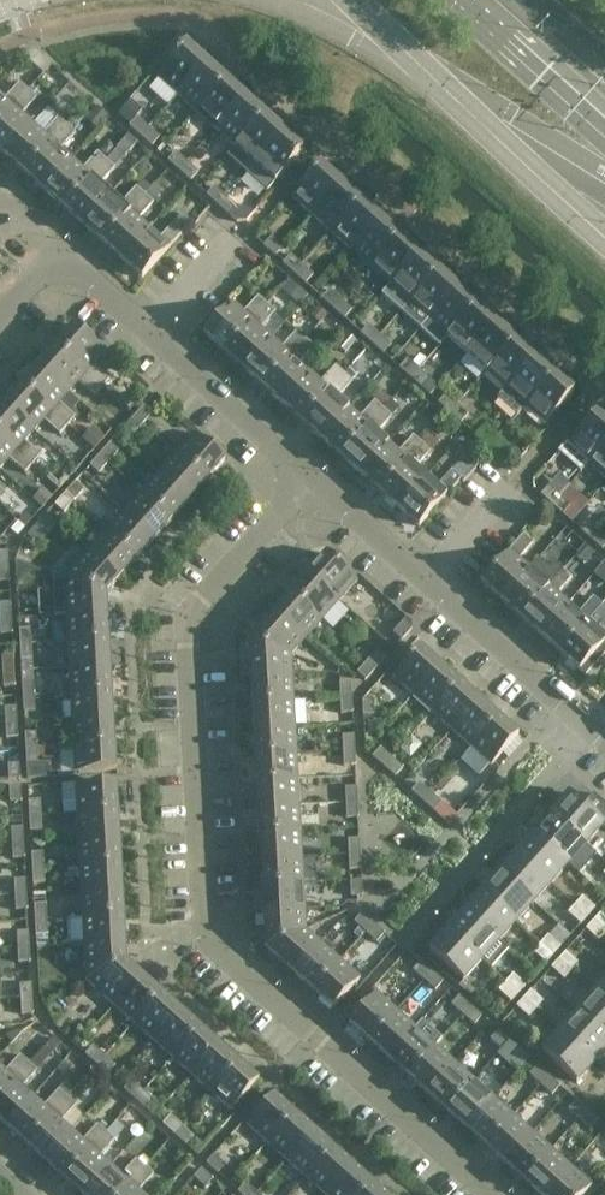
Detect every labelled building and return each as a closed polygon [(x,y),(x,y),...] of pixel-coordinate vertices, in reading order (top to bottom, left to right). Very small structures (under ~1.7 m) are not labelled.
[(157,76),(177,95),(205,63),(185,45),(157,76)] [(19,83),(28,90),(50,65),(42,58),(31,70),(19,83)] [(205,63),(177,95),(197,112),(225,81),(205,63)] [(225,81),(197,112),(216,129),(244,98),(225,81)] [(0,95),(0,121),(28,90),(19,83),(5,99),(0,95)] [(0,121),(0,151),(5,155),(33,124),(22,114),(37,98),(36,97),(40,93),(35,89),(31,94),(28,90),(0,121)] [(244,98),(216,129),(235,147),(263,115),(244,98)] [(97,107),(89,116),(100,126),(108,117),(97,107)] [(122,107),(117,114),(129,125),(129,126),(140,136),(148,128),(136,117),(135,119),(122,107)] [(246,173),(283,133),(263,115),(235,147),(227,156),(246,173)] [(33,124),(5,155),(24,173),(67,125),(58,118),(44,134),(33,124)] [(67,125),(24,173),(44,190),(72,159),(61,149),(75,133),(67,125)] [(148,128),(140,136),(152,147),(159,138),(148,128)] [(303,151),(283,133),(246,173),(267,192),(303,151)] [(139,161),(147,152),(133,140),(125,148),(139,161)] [(175,152),(167,161),(190,181),(198,173),(175,152)] [(72,159),(44,190),(63,208),(106,160),(97,153),(83,169),(72,159)] [(106,160),(63,208),(83,225),(111,194),(100,184),(115,168),(106,160)] [(291,197),(311,215),(340,183),(319,165),(291,197)] [(340,183),(311,215),(331,232),(359,201),(340,183)] [(111,194),(83,225),(102,242),(145,195),(136,187),(121,204),(111,194)] [(206,195),(229,216),(237,207),(214,187),(206,195)] [(145,195),(102,242),(122,260),(150,229),(139,219),(153,203),(145,195)] [(359,201),(331,232),(350,250),(378,218),(359,201)] [(378,218),(350,250),(370,267),(398,236),(378,218)] [(150,229),(122,260),(142,278),(184,231),(175,222),(160,238),(150,229)] [(398,236),(370,267),(389,284),(417,253),(398,236)] [(271,238),(263,246),(275,257),(282,248),(271,238)] [(401,310),(437,271),(417,253),(389,284),(382,293),(401,310)] [(294,274),(301,265),(290,255),(282,263),(294,274)] [(294,274),(305,284),(312,276),(301,265),(294,274)] [(421,328),(456,288),(437,271),(401,310),(421,328)] [(307,296),(290,280),(280,291),(297,307),(307,296)] [(447,337),(476,305),(456,288),(421,328),(440,345),(447,337)] [(333,309),(340,300),(329,290),(321,298),(333,309)] [(204,333),(224,351),(266,304),(258,297),(244,313),(232,302),(204,333)] [(272,298),(266,304),(224,351),(243,369),(271,338),(261,328),(275,312),(274,311),(280,305),(272,298)] [(333,309),(344,319),(351,310),(340,300),(333,309)] [(476,305),(447,337),(467,354),(495,323),(476,305)] [(495,323),(467,354),(486,372),(514,340),(495,323)] [(74,325),(56,346),(102,387),(110,378),(94,364),(104,352),(74,325)] [(360,333),(383,354),(391,345),(368,325),(360,333)] [(271,338),(243,369),(263,386),(305,339),(309,334),(302,327),(297,332),(297,331),(282,347),(271,338)] [(305,339),(263,386),(282,404),(310,373),(300,363),(314,347),(305,339)] [(514,340),(486,372),(506,389),(534,358),(514,340)] [(102,387),(56,346),(38,365),(69,392),(78,381),(94,396),(102,387)] [(525,406),(553,375),(534,358),(506,389),(498,398),(517,415),(525,406)] [(406,360),(399,368),(410,378),(418,370),(406,360)] [(69,392),(38,365),(21,384),(67,426),(75,417),(59,403),(69,392)] [(310,373),(282,404),(302,421),(344,374),(335,366),(321,382),(310,373)] [(388,387),(397,377),(387,368),(378,378),(388,387)] [(418,370),(410,378),(421,389),(429,380),(418,370)] [(344,374),(302,421),(321,439),(349,407),(338,398),(353,381),(344,374)] [(553,375),(525,406),(545,425),(573,393),(553,375)] [(67,426),(21,384),(4,403),(34,431),(43,420),(60,434),(67,426)] [(437,403),(460,423),(468,415),(445,394),(437,403)] [(349,407),(321,439),(341,456),(383,409),(374,401),(360,417),(349,407)] [(4,403),(0,408),(0,435),(33,464),(40,456),(24,441),(34,431),(4,403)] [(134,416),(143,424),(153,412),(144,405),(134,416)] [(383,409),(341,456),(360,473),(388,442),(377,433),(392,417),(383,409)] [(589,463),(604,445),(604,421),(597,414),(568,445),(589,463)] [(134,416),(124,427),(133,435),(143,424),(134,416)] [(476,437),(499,458),(507,449),(484,429),(476,437)] [(195,433),(176,454),(207,481),(225,460),(195,433)] [(0,435),(0,468),(9,459),(25,473),(33,464),(0,435)] [(416,467),(431,451),(438,442),(430,435),(422,443),(380,491),(399,508),(427,477),(416,467)] [(388,442),(360,473),(380,491),(422,443),(413,436),(399,452),(388,442)] [(100,455),(108,462),(118,451),(110,443),(100,455)] [(589,463),(604,478),(604,445),(589,463)] [(207,481),(176,454),(159,473),(189,500),(207,481)] [(100,455),(89,466),(98,474),(108,462),(100,455)] [(427,477),(399,508),(419,526),(461,479),(460,478),(465,472),(457,465),(437,486),(427,477)] [(189,500),(159,473),(142,492),(172,519),(189,500)] [(83,490),(75,482),(65,493),(74,501),(83,490)] [(551,505),(559,496),(548,486),(540,495),(551,505)] [(142,492),(124,511),(155,538),(172,519),(142,492)] [(74,501),(65,493),(55,505),(63,513),(74,501)] [(551,505),(563,516),(570,507),(559,496),(551,505)] [(155,538),(124,511),(107,531),(137,558),(155,538)] [(586,521),(579,529),(590,540),(598,531),(586,521)] [(107,531),(90,550),(120,577),(137,558),(107,531)] [(590,540),(601,550),(604,546),(604,537),(598,531),(590,540)] [(481,582),(501,600),(529,569),(519,559),(533,543),(523,534),(481,582)] [(90,550),(64,578),(106,593),(120,577),(90,550)] [(7,551),(0,552),(0,568),(9,568),(8,551),(7,551)] [(327,553),(309,574),(339,601),(357,580),(327,553)] [(521,617),(563,570),(554,562),(550,567),(539,557),(529,569),(501,600),(521,617)] [(0,568),(0,583),(10,582),(9,568),(0,568)] [(563,570),(521,617),(540,635),(568,604),(557,594),(572,578),(563,570)] [(339,601),(309,574),(291,593),(322,620),(339,601)] [(106,593),(64,578),(66,616),(107,614),(106,593)] [(322,620),(291,593),(274,612),(304,639),(322,620)] [(568,604),(540,635),(559,652),(602,605),(593,597),(578,613),(568,604)] [(604,618),(604,601),(602,605),(559,652),(580,670),(604,642),(604,636),(596,628),(604,618)] [(10,604),(0,604),(0,617),(0,620),(12,619),(11,603),(10,604)] [(304,639),(274,612),(249,640),(291,655),(304,639)] [(107,614),(66,616),(68,642),(108,640),(107,614)] [(12,619),(0,620),(1,634),(12,634),(12,619)] [(401,641),(411,630),(412,629),(403,621),(393,633),(401,641)] [(20,644),(32,644),(31,628),(19,628),(20,644)] [(108,640),(68,642),(69,668),(110,666),(108,640)] [(291,655),(249,640),(251,677),(292,675),(291,655)] [(21,659),(32,658),(32,644),(20,644),(21,659)] [(393,677),(413,695),(440,665),(420,647),(393,677)] [(376,669),(386,657),(378,650),(368,661),(376,669)] [(14,656),(13,656),(2,657),(3,672),(14,671),(14,656)] [(376,669),(368,661),(357,672),(365,680),(376,669)] [(459,682),(440,665),(413,695),(432,712),(459,682)] [(110,666),(69,668),(71,694),(111,692),(110,666)] [(14,671),(3,672),(4,687),(15,686),(14,671)] [(292,675),(251,677),(253,703),(293,701),(292,675)] [(23,696),(34,696),(34,680),(22,681),(23,696)] [(479,699),(459,682),(432,712),(452,730),(479,699)] [(351,698),(351,696),(351,683),(339,684),(340,699),(351,698)] [(111,692),(71,694),(72,720),(113,718),(111,692)] [(23,696),(23,711),(35,711),(34,696),(23,696)] [(351,698),(340,699),(341,713),(352,713),(351,698)] [(374,699),(362,700),(363,715),(375,715),(374,699)] [(498,717),(479,699),(452,730),(471,747),(498,717)] [(293,701),(253,703),(254,729),(295,727),(293,701)] [(5,724),(17,723),(16,708),(5,708),(5,724)] [(518,735),(498,717),(471,747),(491,765),(518,735)] [(113,718),(72,720),(74,746),(114,744),(113,718)] [(6,738),(17,738),(17,723),(5,724),(6,738)] [(295,727),(254,729),(256,755),(296,753),(295,727)] [(36,732),(25,733),(25,748),(37,747),(36,732)] [(343,750),(354,750),(353,735),(342,736),(343,750)] [(114,744),(74,746),(75,773),(116,771),(114,744)] [(37,747),(25,748),(26,763),(38,763),(37,747)] [(384,766),(392,757),(381,748),(373,756),(384,766)] [(344,766),(355,765),(354,750),(343,750),(344,766)] [(296,753),(256,755),(257,781),(298,779),(296,753)] [(396,777),(403,768),(392,757),(384,766),(396,777)] [(20,779),(19,763),(7,764),(8,779),(20,779)] [(298,779),(257,781),(258,807),(299,805),(298,779)] [(423,801),(431,792),(420,782),(412,791),(423,801)] [(76,786),(77,813),(118,811),(116,784),(76,786)] [(20,786),(9,787),(9,802),(21,801),(20,786)] [(357,802),(356,787),(345,788),(346,802),(357,802)] [(434,811),(442,803),(431,792),(423,801),(434,811)] [(552,814),(586,845),(602,826),(604,829),(604,804),(594,794),(583,805),(570,793),(552,814)] [(40,800),(28,800),(29,816),(41,815),(40,800)] [(357,802),(346,802),(347,818),(358,817),(357,802)] [(299,805),(258,807),(260,833),(300,831),(299,805)] [(118,811),(77,813),(79,839),(119,837),(118,811)] [(586,845),(552,814),(534,833),(569,864),(579,873),(597,854),(586,845)] [(41,815),(29,816),(30,831),(41,830),(41,815)] [(23,842),(22,827),(11,828),(12,843),(23,842)] [(300,831),(260,833),(261,859),(302,857),(300,831)] [(569,864),(534,833),(517,853),(551,883),(569,864)] [(119,837),(79,839),(80,865),(121,863),(119,837)] [(360,853),(359,839),(348,840),(349,854),(360,853)] [(23,842),(12,843),(13,858),(24,857),(23,842)] [(43,852),(31,852),(32,868),(43,867),(43,852)] [(360,853),(349,854),(350,870),(361,870),(360,853)] [(551,883),(517,853),(499,872),(534,903),(551,883)] [(302,857),(261,859),(263,885),(303,883),(302,857)] [(121,863),(80,865),(81,891),(122,889),(121,863)] [(43,867),(32,868),(33,883),(44,882),(43,867)] [(534,903),(499,872),(482,891),(517,922),(534,903)] [(26,894),(25,879),(14,879),(15,895),(26,894)] [(363,896),(362,881),(350,881),(351,897),(363,896)] [(303,883),(263,885),(264,911),(305,908),(303,883)] [(122,889),(81,891),(83,917),(124,914),(122,889)] [(517,922),(482,891),(465,911),(499,941),(517,922)] [(26,894),(15,895),(15,910),(27,909),(26,894)] [(588,916),(595,908),(583,897),(575,905),(588,916)] [(35,919),(46,919),(45,904),(34,905),(35,919)] [(588,916),(575,905),(568,913),(581,924),(588,916)] [(305,908),(264,911),(266,948),(306,929),(305,908)] [(499,941),(465,911),(447,930),(482,961),(499,941)] [(601,913),(593,921),(604,931),(604,917),(601,913)] [(124,914),(83,917),(84,943),(125,940),(124,914)] [(365,932),(373,924),(362,914),(354,922),(365,932)] [(35,919),(35,929),(35,935),(47,934),(46,919),(35,919)] [(593,921),(587,929),(599,940),(604,933),(604,931),(593,921)] [(384,934),(373,924),(365,932),(377,942),(384,934)] [(306,929),(266,948),(294,973),(321,943),(306,929)] [(482,961),(447,930),(429,950),(464,981),(482,961)] [(29,946),(28,931),(17,932),(17,947),(29,946)] [(553,955),(561,946),(548,935),(541,944),(553,955)] [(125,940),(84,943),(86,980),(126,962),(125,940)] [(321,943),(294,973),(313,990),(340,960),(321,943)] [(553,955),(541,944),(534,951),(546,963),(553,955)] [(29,946),(17,947),(18,962),(30,962),(29,946)] [(559,960),(571,971),(579,963),(566,951),(559,960)] [(340,960),(313,990),(333,1008),(360,978),(340,960)] [(559,960),(552,967),(564,979),(571,971),(559,960)] [(126,962),(86,980),(115,1006),(142,976),(126,962)] [(431,972),(420,962),(412,971),(423,981),(431,972)] [(431,972),(423,981),(435,991),(443,983),(431,972)] [(519,994),(526,985),(513,974),(506,982),(519,994)] [(161,993),(142,976),(115,1006),(134,1023),(161,993)] [(519,994),(506,982),(499,990),(511,1001),(519,994)] [(20,998),(32,998),(31,983),(19,984),(20,998)] [(596,993),(604,1001),(604,983),(596,993)] [(524,998),(537,1010),(544,1001),(531,990),(524,998)] [(180,1010),(161,993),(134,1023),(153,1040),(180,1010)] [(349,1023),(369,1041),(396,1011),(376,993),(349,1023)] [(596,993),(578,1012),(604,1036),(604,1001),(596,993)] [(470,1007),(459,997),(451,1006),(462,1015),(470,1007)] [(21,1014),(32,1014),(32,998),(20,998),(21,1014)] [(524,998),(517,1006),(529,1018),(537,1010),(524,998)] [(470,1007),(462,1015),(474,1026),(481,1017),(470,1007)] [(200,1028),(180,1010),(153,1040),(173,1058),(200,1028)] [(396,1011),(369,1041),(389,1058),(416,1028),(396,1011)] [(578,1012),(561,1032),(595,1062),(604,1051),(604,1036),(578,1012)] [(219,1045),(200,1028),(173,1058),(192,1075),(219,1045)] [(416,1028),(389,1058),(408,1076),(435,1045),(416,1028)] [(509,1042),(497,1032),(490,1040),(501,1050),(509,1042)] [(595,1062),(561,1032),(543,1052),(577,1082),(595,1062)] [(509,1042),(501,1050),(512,1060),(520,1052),(509,1042)] [(96,1065),(104,1056),(92,1045),(84,1054),(96,1065)] [(238,1062),(219,1045),(192,1075),(211,1092),(238,1062)] [(435,1045),(408,1076),(428,1093),(455,1063),(435,1045)] [(29,1063),(20,1055),(6,1071),(0,1066),(0,1095),(29,1063)] [(96,1065),(107,1074),(115,1066),(104,1056),(96,1065)] [(238,1062),(211,1092),(231,1110),(259,1080),(238,1062)] [(0,1095),(0,1120),(7,1126),(34,1096),(23,1086),(37,1070),(29,1063),(0,1095)] [(455,1063),(428,1093),(447,1110),(474,1080),(455,1063)] [(548,1076),(537,1067),(529,1075),(540,1085),(548,1076)] [(548,1076),(540,1085),(551,1096),(559,1087),(548,1076)] [(135,1099),(143,1091),(131,1080),(123,1089),(135,1099)] [(474,1080),(447,1110),(466,1128),(493,1098),(474,1080)] [(34,1096),(7,1126),(26,1144),(68,1097),(59,1089),(44,1106),(34,1096)] [(135,1099),(146,1109),(154,1101),(143,1091),(135,1099)] [(247,1124),(267,1143),(294,1112),(274,1094),(247,1124)] [(68,1097),(26,1144),(45,1161),(72,1131),(62,1121),(76,1105),(68,1097)] [(493,1098),(466,1128),(486,1145),(513,1115),(493,1098)] [(586,1111),(575,1101),(568,1110),(579,1120),(586,1111)] [(586,1111),(579,1120),(590,1130),(598,1122),(586,1111)] [(294,1112),(267,1143),(286,1160),(313,1130),(294,1112)] [(65,1178),(106,1132),(116,1121),(107,1114),(83,1140),(72,1131),(45,1161),(65,1178)] [(174,1134),(182,1125),(170,1115),(162,1124),(174,1134)] [(513,1115),(486,1145),(505,1163),(532,1133),(513,1115)] [(174,1134),(185,1144),(193,1136),(182,1125),(174,1134)] [(313,1130),(286,1160),(306,1177),(333,1147),(313,1130)] [(65,1178),(83,1194),(84,1194),(111,1165),(101,1156),(115,1140),(106,1132),(65,1178)] [(532,1133),(505,1163),(525,1180),(552,1150),(532,1133)] [(352,1165),(333,1147),(306,1177),(325,1194),(352,1165)] [(84,1194),(119,1194),(145,1166),(154,1155),(146,1148),(122,1175),(111,1165),(84,1194)] [(525,1180),(541,1194),(546,1194),(571,1167),(552,1150),(525,1180)] [(226,1165),(214,1155),(207,1163),(218,1174),(226,1165)] [(352,1165),(325,1194),(360,1194),(372,1182),(352,1165)] [(119,1194),(144,1194),(139,1190),(154,1174),(145,1166),(119,1194)] [(546,1194),(583,1194),(591,1185),(571,1167),(546,1194)] [(202,1169),(194,1177),(205,1188),(213,1179),(202,1169)] [(360,1194),(386,1194),(372,1182),(360,1194)] [(238,1192),(242,1194),(255,1194),(257,1193),(246,1183),(238,1192)]
